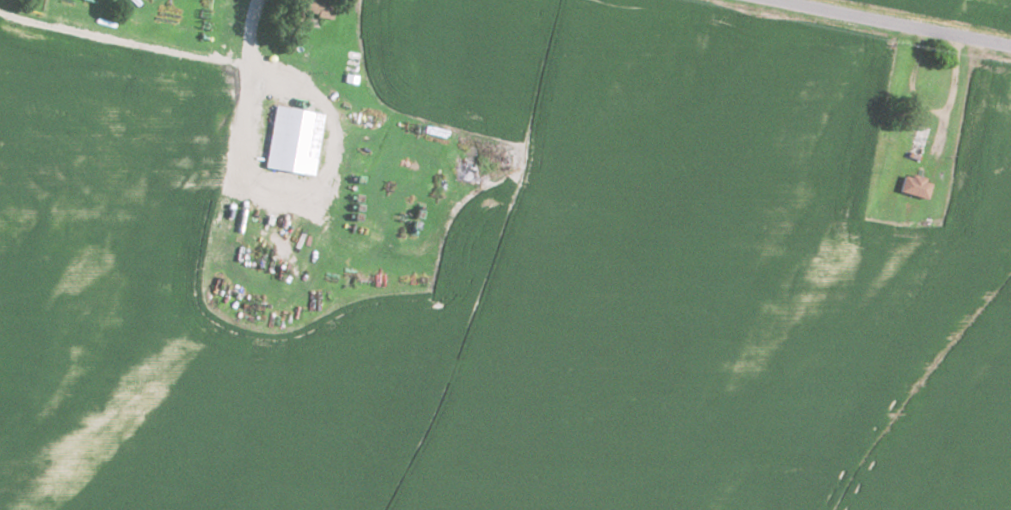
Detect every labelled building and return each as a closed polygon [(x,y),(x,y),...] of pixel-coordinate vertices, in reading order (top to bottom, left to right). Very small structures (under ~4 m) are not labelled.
[(340,7),(328,3),(329,0),(309,0),(306,10),(335,20),(340,7)] [(269,167),(318,175),(328,113),(279,105),(269,167)] [(908,174),(905,192),(933,198),(936,180),(908,174)]
